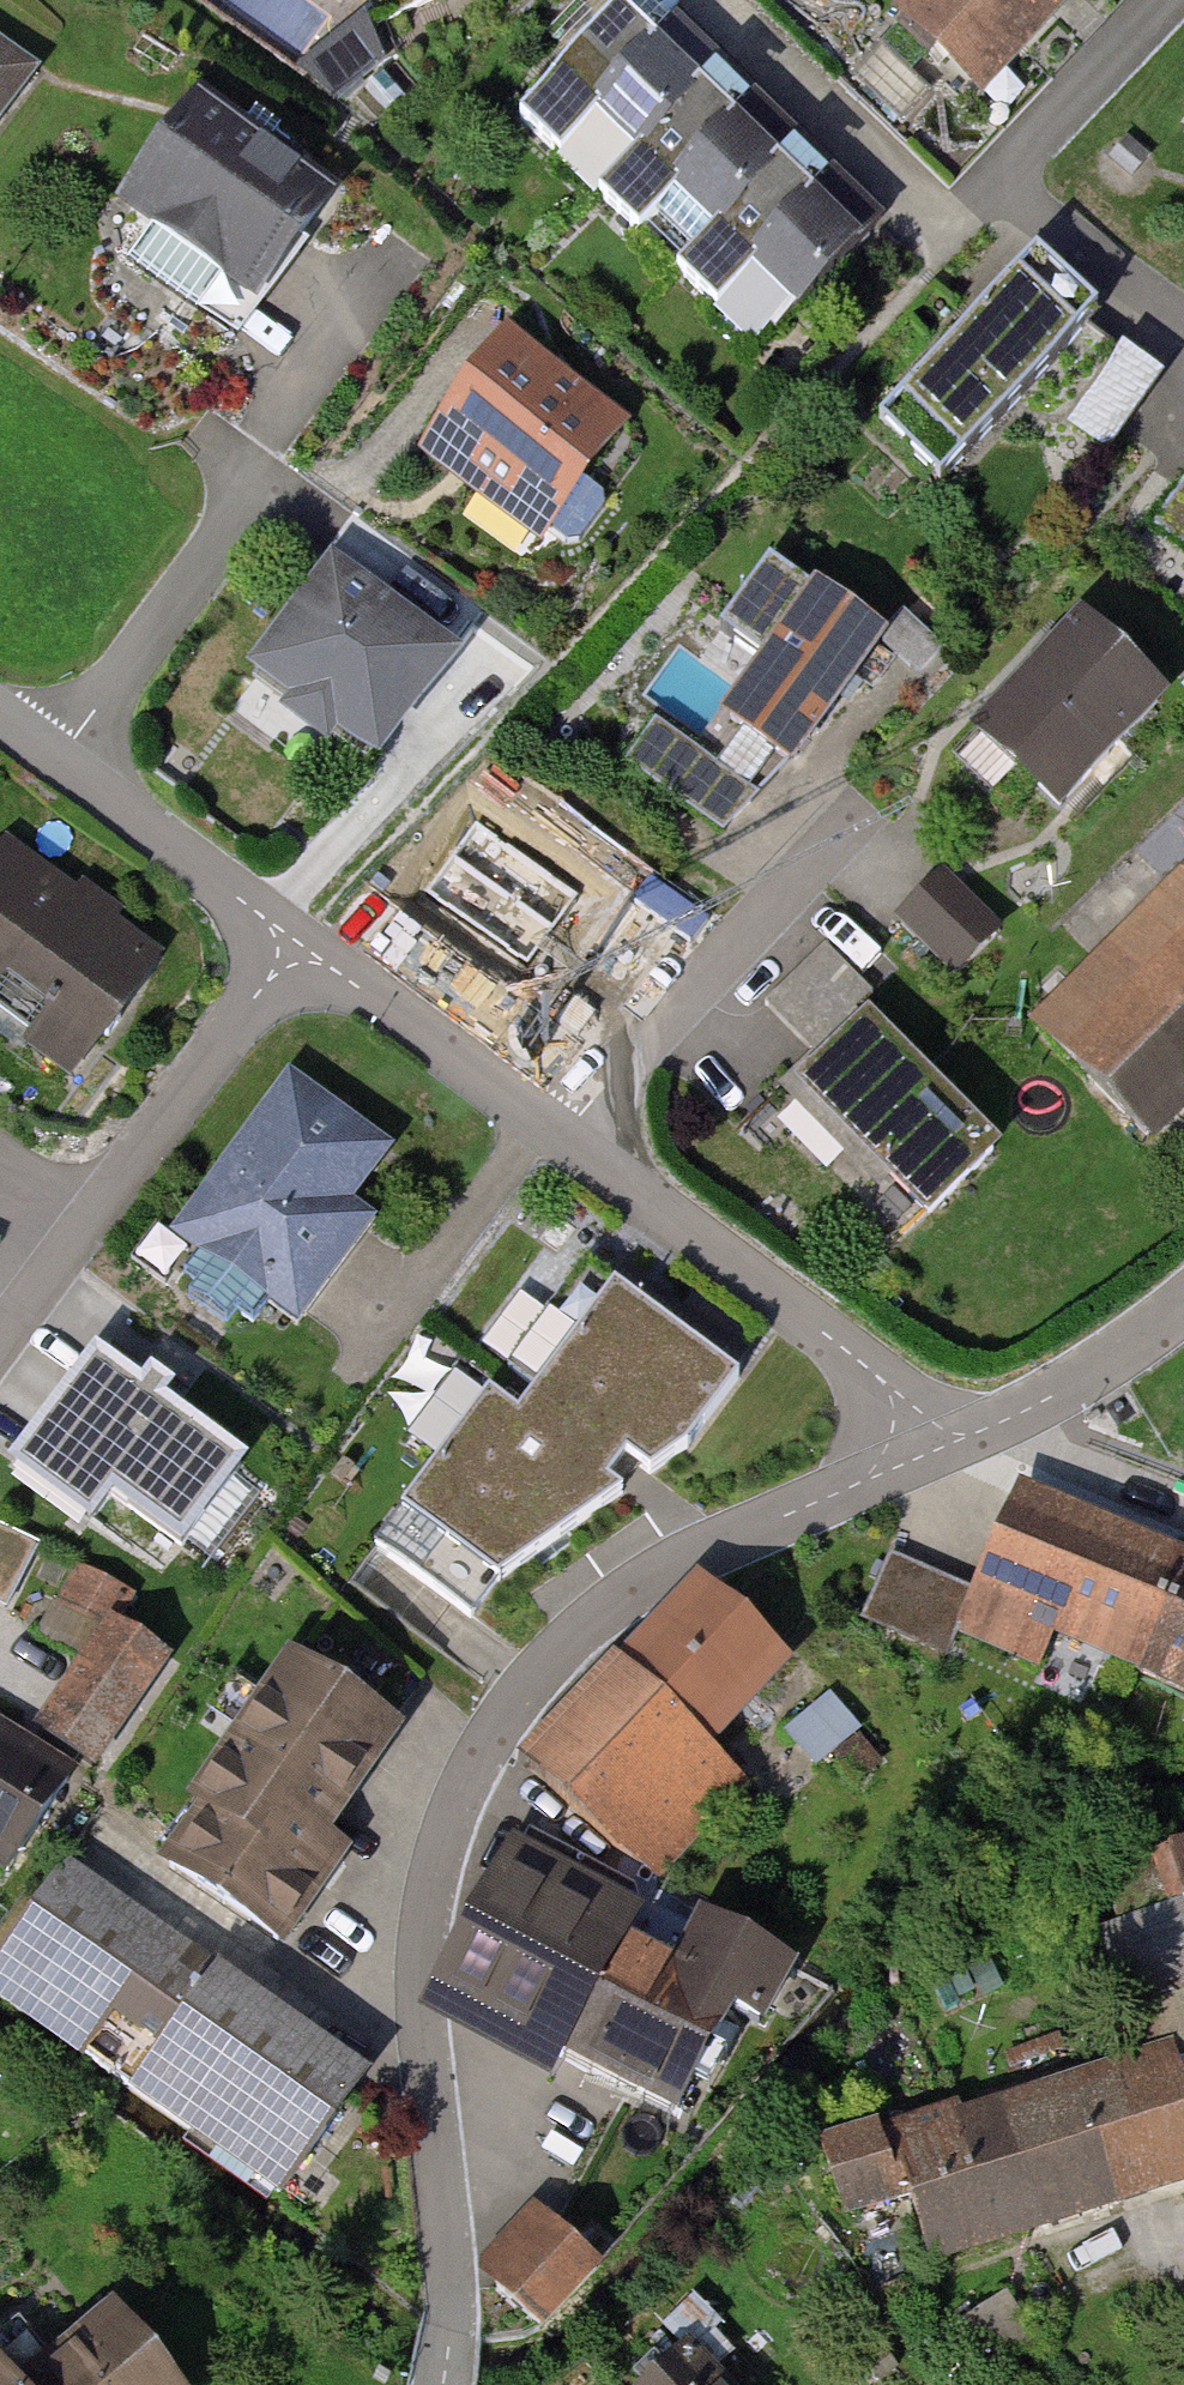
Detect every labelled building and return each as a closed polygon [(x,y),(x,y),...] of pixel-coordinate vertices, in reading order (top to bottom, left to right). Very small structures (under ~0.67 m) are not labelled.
[(650,0),(646,0),(538,113),(661,230),(679,211),(807,333),(899,236),(650,0)] [(908,11),(1003,93),(1085,0),(918,0),(908,11)] [(372,19),(313,57),(338,94),(396,56),(372,19)] [(56,69),(0,25),(0,139),(56,69)] [(226,97),(145,202),(295,318),(376,213),(226,97)] [(914,414),(974,471),(1119,318),(1059,261),(914,414)] [(532,339),(448,453),(575,547),(660,434),(532,339)] [(1129,351),(1077,428),(1121,458),(1173,382),(1129,351)] [(1157,526),(1183,545),(1183,488),(1157,526)] [(358,553),(265,672),(397,775),(491,657),(358,553)] [(731,719),(789,761),(877,639),(769,562),(720,630),(769,665),(731,719)] [(934,643),(903,614),(880,639),(910,667),(934,643)] [(1081,629),(982,732),(1060,805),(1158,701),(1081,629)] [(755,796),(656,722),(627,762),(723,831),(755,796)] [(22,843),(0,872),(0,1028),(7,1020),(82,1077),(173,957),(22,843)] [(1183,1135),(1183,880),(1048,1017),(1176,1143),(1183,1135)] [(952,973),(995,931),(960,895),(946,908),(931,893),(902,922),(952,973)] [(872,992),(823,944),(764,1002),(813,1051),(872,992)] [(993,1150),(866,1022),(803,1083),(930,1211),(993,1150)] [(423,1162),(308,1073),(183,1235),(297,1324),(423,1162)] [(740,1377),(585,1263),(374,1545),(471,1617),(497,1582),(687,1448),(740,1377)] [(243,1465),(97,1356),(38,1435),(183,1544),(243,1465)] [(1164,1544),(1032,1491),(982,1615),(1114,1668),(1164,1544)] [(0,1526),(0,1605),(5,1608),(37,1543),(0,1526)] [(1164,1544),(1114,1668),(1183,1696),(1183,1552),(1164,1544)] [(984,1583),(897,1549),(870,1617),(957,1651),(984,1583)] [(129,1596),(78,1568),(60,1604),(111,1632),(42,1733),(93,1766),(164,1661),(116,1627),(129,1596)] [(806,1663),(714,1579),(543,1763),(660,1871),(754,1770),(729,1746),(806,1663)] [(396,1722),(298,1656),(198,1803),(208,1810),(171,1865),(278,1937),(335,1851),(317,1839),(396,1722)] [(840,1690),(795,1726),(819,1757),(865,1721),(840,1690)] [(7,1870),(68,1779),(0,1736),(0,1866),(7,1870)] [(699,1947),(523,1853),(447,1994),(722,2140),(818,1961),(719,1909),(699,1947)] [(0,1967),(0,1998),(312,2205),(399,2075),(72,1858),(0,1967)] [(1108,1927),(1142,2031),(1183,2018),(1183,1903),(1108,1927)] [(827,2155),(848,2224),(936,2198),(954,2257),(1183,2187),(1183,2046),(827,2155)] [(604,2274),(538,2212),(480,2274),(546,2335),(604,2274)] [(118,2307),(22,2384),(181,2384),(118,2307)] [(655,2384),(726,2384),(694,2350),(655,2384)] [(0,2370),(0,2384),(12,2384),(0,2370)]
